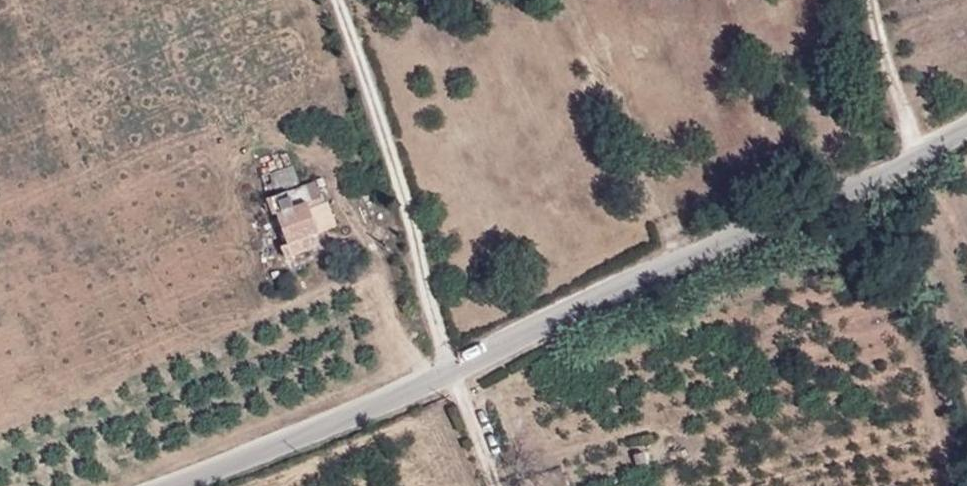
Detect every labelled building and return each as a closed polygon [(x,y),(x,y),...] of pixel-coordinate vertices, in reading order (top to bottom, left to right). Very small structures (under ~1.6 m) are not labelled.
[(315,181),(304,185),(309,197),(320,194),(315,181)] [(277,214),(288,243),(312,235),(337,225),(328,201),(326,202),(322,192),(320,194),(309,197),(304,185),(268,199),(273,215),(277,214)] [(312,235),(288,243),(282,246),(286,258),(289,258),(292,268),(316,259),(312,250),(317,247),(312,235)] [(637,463),(647,461),(645,453),(635,454),(637,463)]
